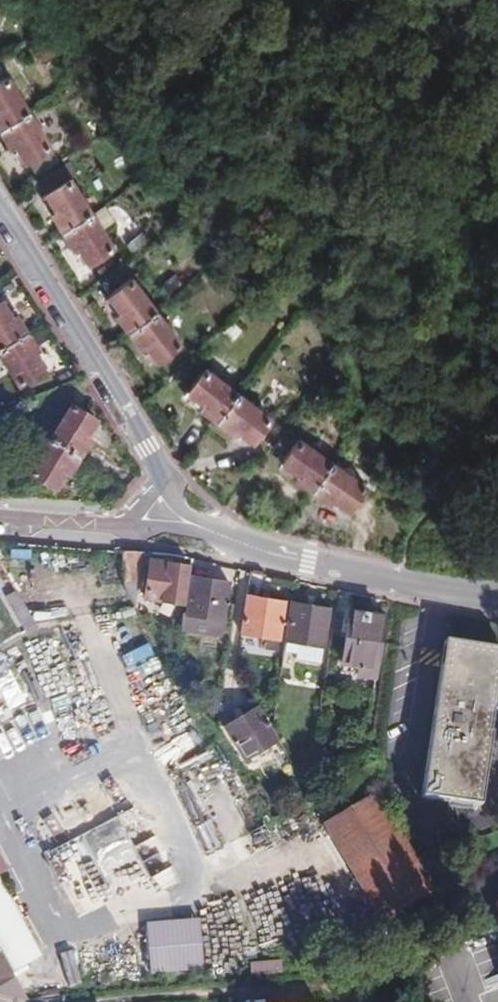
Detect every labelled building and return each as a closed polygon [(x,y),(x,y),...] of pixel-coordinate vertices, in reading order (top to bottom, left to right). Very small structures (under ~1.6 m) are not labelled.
[(30,177),(54,161),(0,74),(0,138),(4,145),(9,143),(30,177)] [(109,244),(65,177),(73,171),(65,161),(33,183),(50,209),(47,211),(69,245),(72,244),(85,261),(109,244)] [(146,238),(141,231),(124,242),(131,249),(146,238)] [(121,265),(100,279),(118,306),(113,309),(137,345),(142,342),(153,359),(156,358),(163,368),(182,355),(175,345),(178,342),(132,275),(139,269),(135,263),(121,265)] [(160,281),(167,289),(179,280),(172,271),(160,281)] [(37,349),(16,316),(12,318),(1,301),(0,302),(0,355),(19,385),(43,369),(33,352),(37,349)] [(248,438),(266,415),(204,365),(185,388),(201,400),(198,405),(231,431),(234,428),(248,438)] [(65,472),(70,475),(90,442),(86,439),(99,417),(73,401),(29,473),(54,488),(65,472)] [(330,498),(347,509),(362,484),(302,445),(285,431),(266,456),(294,476),(292,479),(327,501),(330,498)] [(143,553),(122,551),(123,590),(132,603),(143,553)] [(184,603),(191,568),(151,560),(144,595),(160,598),(171,600),(184,603)] [(263,573),(251,570),(242,632),(245,632),(257,634),(277,637),(284,600),(260,595),(263,573)] [(182,612),(179,629),(219,636),(227,584),(193,578),(186,613),(182,612)] [(171,600),(160,598),(158,609),(169,611),(171,600)] [(292,603),(286,640),(290,641),(288,653),(322,659),(330,609),(292,603)] [(359,674),(377,677),(382,645),(387,616),(354,612),(345,662),(360,664),(359,674)] [(496,711),(497,710),(497,652),(444,646),(443,656),(424,803),(483,810),(492,736),(480,735),(483,710),(496,711)] [(25,702),(4,661),(0,663),(0,714),(25,702)] [(344,671),(359,674),(360,664),(345,662),(344,671)] [(204,706),(216,708),(218,691),(206,690),(204,706)] [(241,755),(273,740),(253,709),(224,723),(241,755)] [(492,736),(496,711),(483,710),(480,735),(492,736)] [(372,792),(322,825),(384,920),(433,887),(372,792)] [(116,818),(43,851),(73,917),(147,883),(151,894),(177,883),(156,835),(129,847),(116,818)] [(13,970),(43,954),(0,875),(0,946),(13,970)] [(198,921),(144,925),(148,974),(202,969),(198,921)] [(28,999),(18,980),(13,970),(0,946),(0,992),(28,999)] [(79,985),(75,952),(61,953),(65,987),(79,985)] [(251,976),(281,974),(280,960),(250,962),(251,976)]
